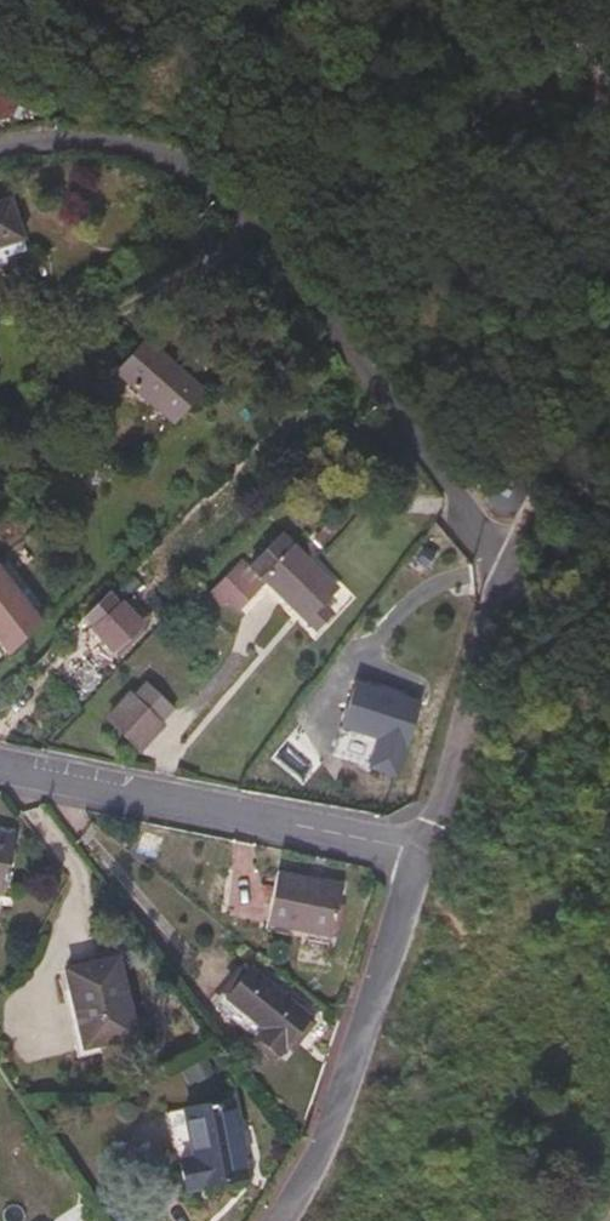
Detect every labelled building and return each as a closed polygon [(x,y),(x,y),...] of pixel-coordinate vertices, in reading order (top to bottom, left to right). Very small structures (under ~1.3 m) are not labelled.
[(5,121),(9,113),(4,111),(5,107),(0,104),(0,120),(5,121)] [(7,202),(0,205),(0,247),(19,241),(7,202)] [(204,392),(149,343),(120,376),(176,426),(204,392)] [(522,512),(526,507),(529,502),(530,495),(528,488),(524,482),(518,478),(511,476),(504,477),(498,480),(493,484),(490,491),(489,497),(490,503),(493,509),(498,513),(504,516),(510,517),(516,516),(522,512)] [(339,590),(285,538),(254,571),(248,564),(217,596),(229,607),(234,600),(245,610),(270,584),(319,633),(333,616),(324,606),(339,590)] [(150,634),(146,630),(152,622),(134,601),(126,608),(112,595),(85,622),(122,660),(150,634)] [(401,772),(422,702),(360,682),(337,752),(401,772)] [(165,730),(159,724),(174,709),(148,684),(112,724),(144,753),(165,730)] [(321,937),(329,884),(262,871),(252,924),(321,937)] [(123,1035),(106,958),(54,969),(72,1047),(123,1035)] [(300,1017),(236,966),(202,1007),(265,1057),(273,1048),(276,1048),(300,1017)] [(235,1178),(220,1098),(172,1108),(160,1111),(166,1146),(179,1143),(181,1157),(166,1161),(173,1190),(235,1178)]
